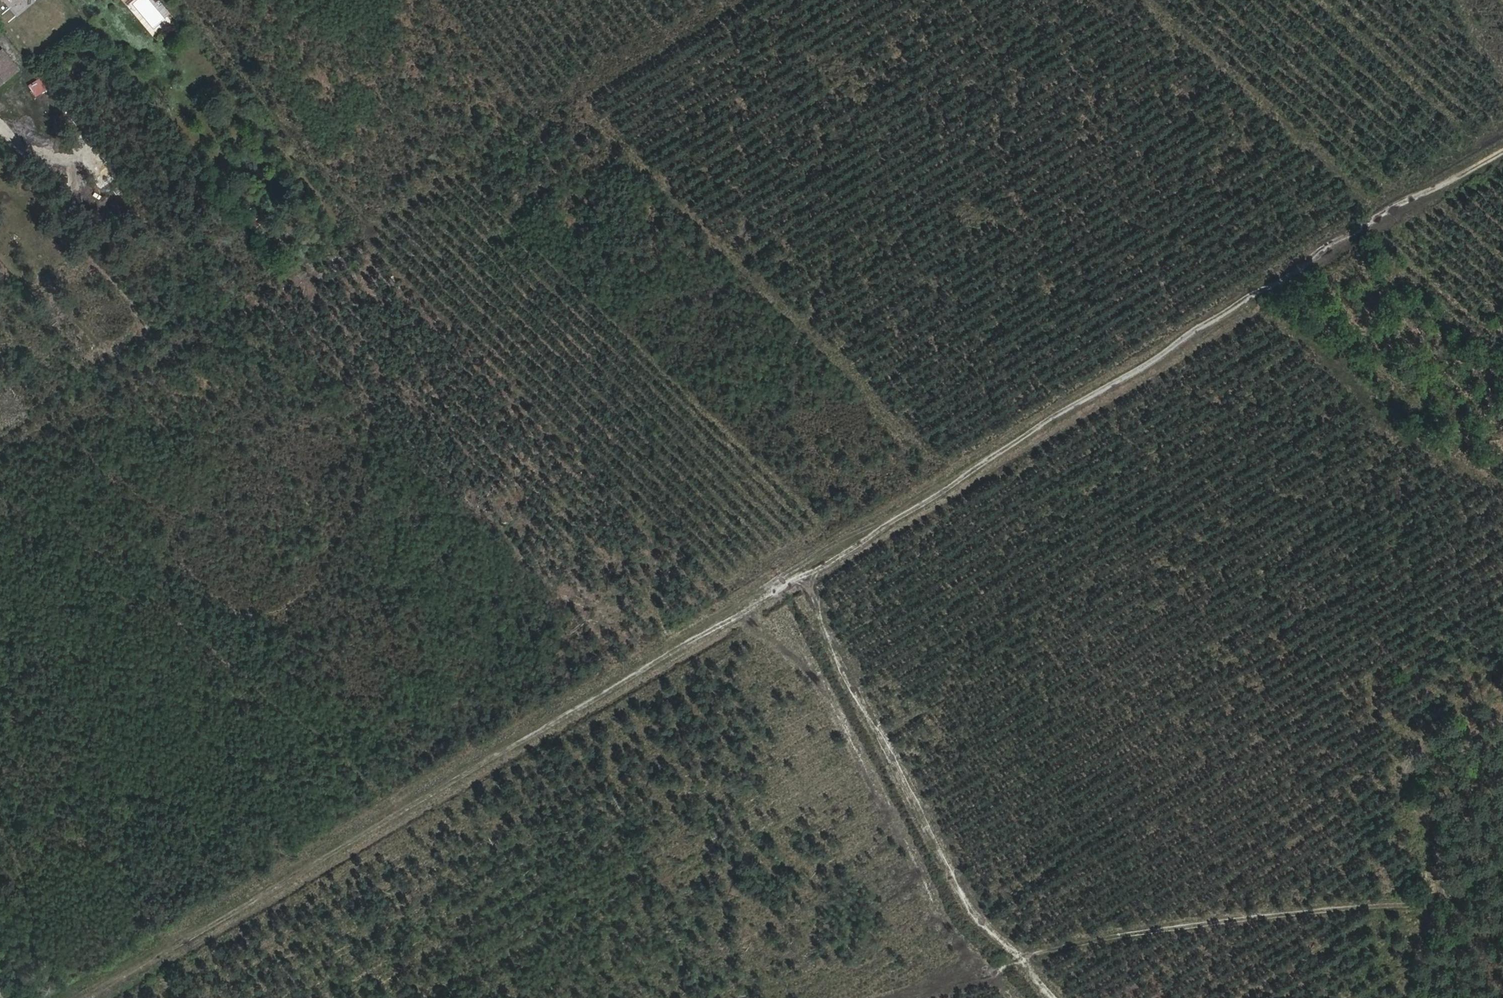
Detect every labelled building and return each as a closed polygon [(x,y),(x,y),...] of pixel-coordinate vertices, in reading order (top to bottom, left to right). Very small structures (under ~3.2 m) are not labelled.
[(13,66),(0,49),(0,76),(13,66)] [(26,83),(33,92),(42,85),(34,76),(34,77),(26,83)] [(52,142),(47,147),(58,158),(64,153),(52,142)]
